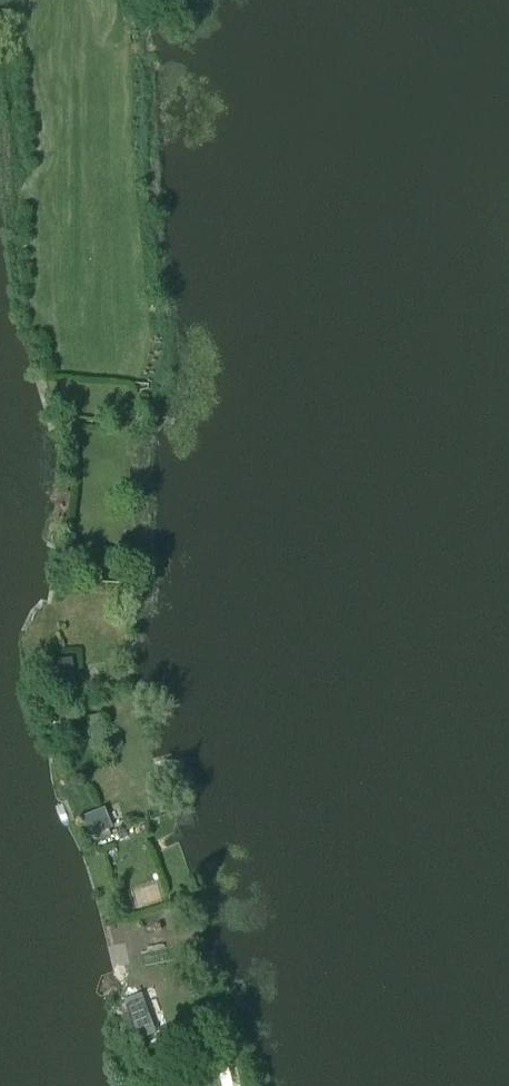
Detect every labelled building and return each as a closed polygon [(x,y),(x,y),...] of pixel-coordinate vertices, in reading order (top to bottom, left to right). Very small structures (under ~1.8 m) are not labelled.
[(82,563),(81,575),(93,576),(94,564),(82,563)] [(56,666),(48,666),(50,683),(54,683),(55,692),(60,692),(60,694),(74,693),(71,659),(56,661),(56,666)] [(85,717),(87,728),(99,726),(97,715),(85,717)] [(103,809),(83,817),(91,836),(93,842),(110,836),(108,830),(111,829),(103,809)] [(139,1040),(155,1034),(140,994),(124,1000),(139,1040)]
